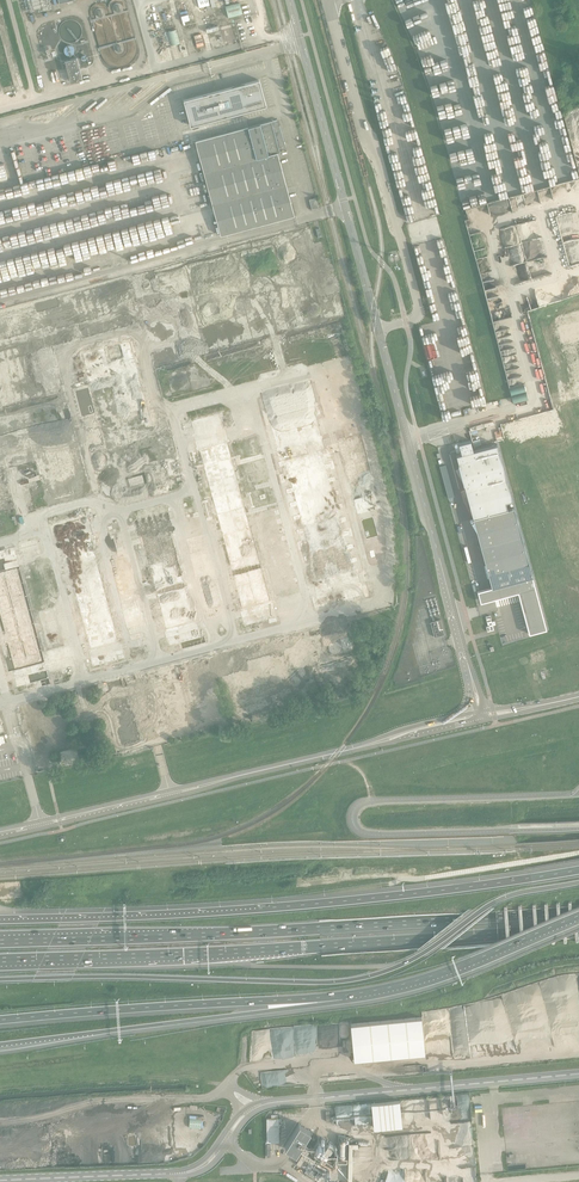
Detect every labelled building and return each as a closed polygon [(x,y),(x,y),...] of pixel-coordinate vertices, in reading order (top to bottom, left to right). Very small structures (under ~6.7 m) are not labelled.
[(31,12),(34,11),(34,10),(42,8),(43,10),(48,8),(46,0),(27,0),(31,12)] [(240,3),(225,7),(228,19),(243,15),(240,3)] [(162,8),(167,26),(174,24),(169,6),(162,8)] [(177,29),(168,31),(171,44),(180,42),(177,29)] [(189,55),(196,53),(192,39),(185,41),(189,55)] [(166,40),(160,41),(164,61),(171,60),(166,40)] [(75,48),(74,46),(73,44),(71,43),(69,43),(68,43),(67,44),(66,45),(65,46),(64,48),(65,50),(66,52),(67,53),(69,53),(71,53),(73,52),(74,50),(74,49),(75,48)] [(6,49),(0,50),(0,80),(1,87),(13,85),(6,49)] [(77,54),(65,58),(71,79),(83,76),(77,54)] [(391,84),(398,112),(410,109),(401,76),(398,77),(399,82),(391,84)] [(223,90),(185,100),(191,125),(266,105),(259,80),(223,90)] [(294,215),(277,152),(286,150),(278,119),(195,141),(221,235),(294,215)] [(132,155),(132,163),(140,162),(140,154),(132,155)] [(316,197),(309,199),(312,210),(319,208),(316,197)] [(501,246),(517,243),(515,236),(512,237),(510,229),(517,228),(516,225),(497,229),(501,246)] [(209,283),(186,288),(188,301),(212,296),(209,283)] [(256,339),(253,325),(234,329),(236,342),(256,339)] [(513,403),(528,399),(524,383),(510,387),(513,403)] [(75,390),(81,416),(96,413),(90,387),(75,390)] [(66,401),(37,408),(40,422),(70,415),(66,401)] [(494,421),(470,427),(471,431),(495,425),(494,421)] [(461,454),(456,455),(460,469),(466,490),(471,511),(473,518),(507,509),(505,502),(512,500),(497,444),(473,451),(471,440),(459,444),(461,454)] [(507,509),(473,518),(479,539),(484,560),(492,587),(485,589),(478,591),(480,602),(488,600),(498,597),(518,592),(521,591),(523,601),(521,602),(522,609),(525,608),(530,626),(544,622),(535,588),(514,507),(507,509)] [(496,624),(495,621),(492,622),(490,615),(486,617),(488,626),(486,627),(487,632),(494,630),(493,625),(496,624)] [(444,634),(440,619),(430,622),(434,637),(444,634)] [(422,1015),(351,1021),(354,1057),(425,1051),(422,1015)] [(400,1098),(372,1101),(373,1125),(402,1123),(400,1098)] [(202,1117),(190,1116),(189,1127),(201,1128),(202,1117)] [(279,1142),(279,1118),(266,1119),(267,1143),(279,1142)] [(299,1123),(284,1147),(295,1154),(310,1130),(299,1123)] [(303,1150),(296,1163),(300,1165),(305,1159),(309,1161),(311,1157),(307,1154),(310,1150),(303,1146),(301,1149),(303,1150)] [(309,1162),(304,1160),(301,1166),(305,1168),(309,1162)]
